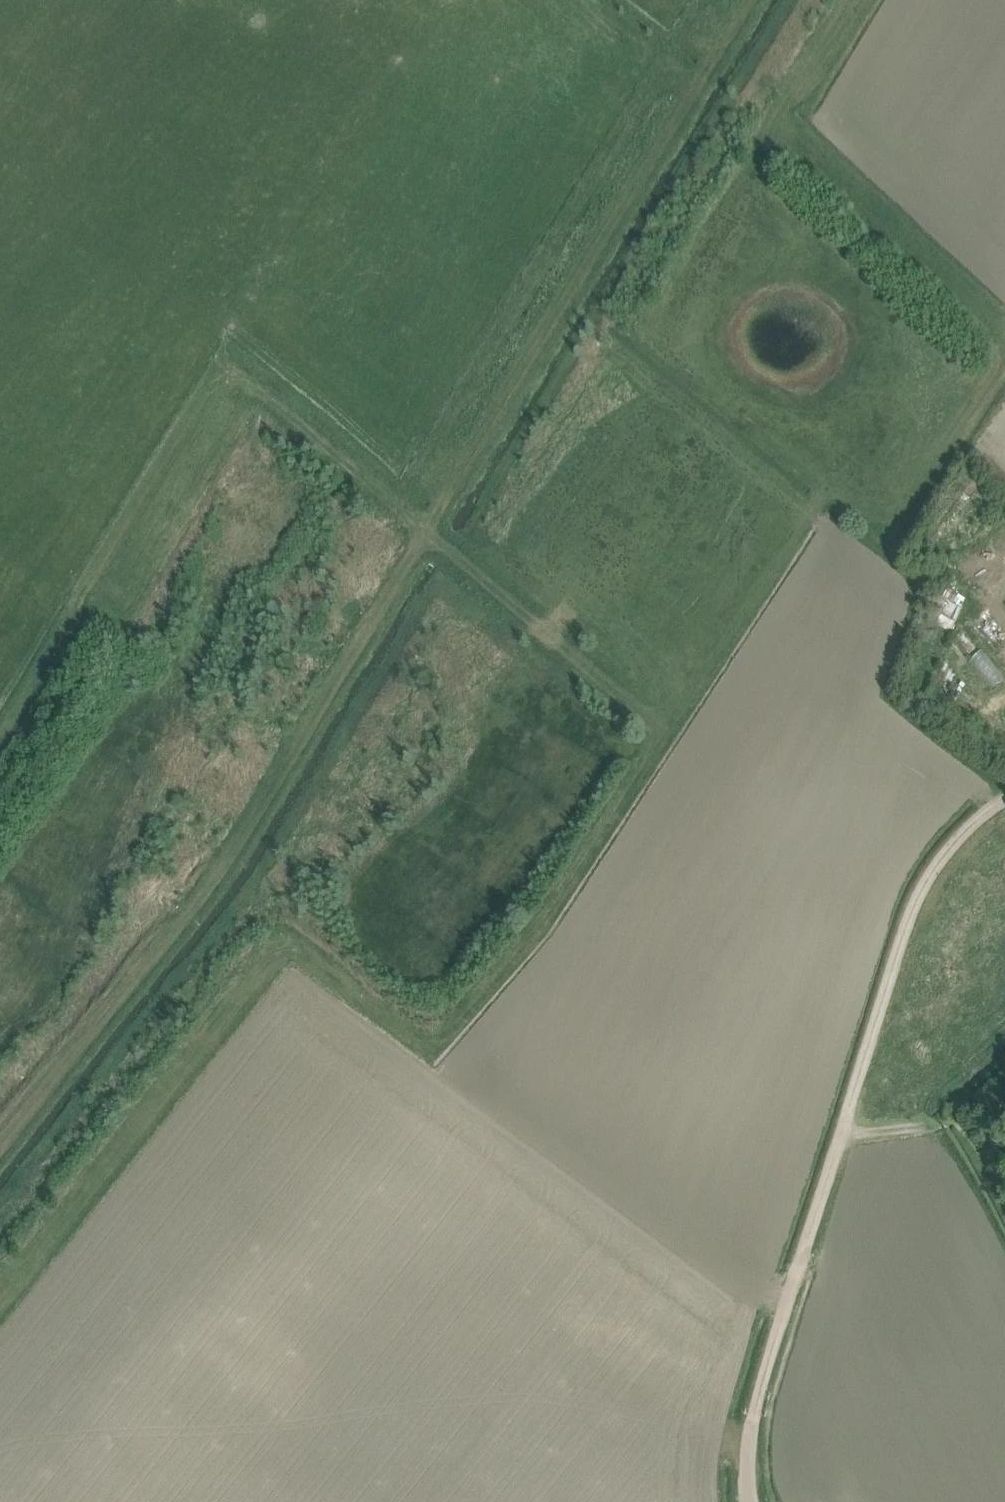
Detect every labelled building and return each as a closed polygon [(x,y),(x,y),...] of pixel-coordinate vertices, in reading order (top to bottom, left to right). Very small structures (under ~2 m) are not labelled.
[(937,626),(957,635),(967,612),(948,603),(937,626)] [(1004,685),(1004,676),(991,652),(976,661),(994,692),(1004,685)]
